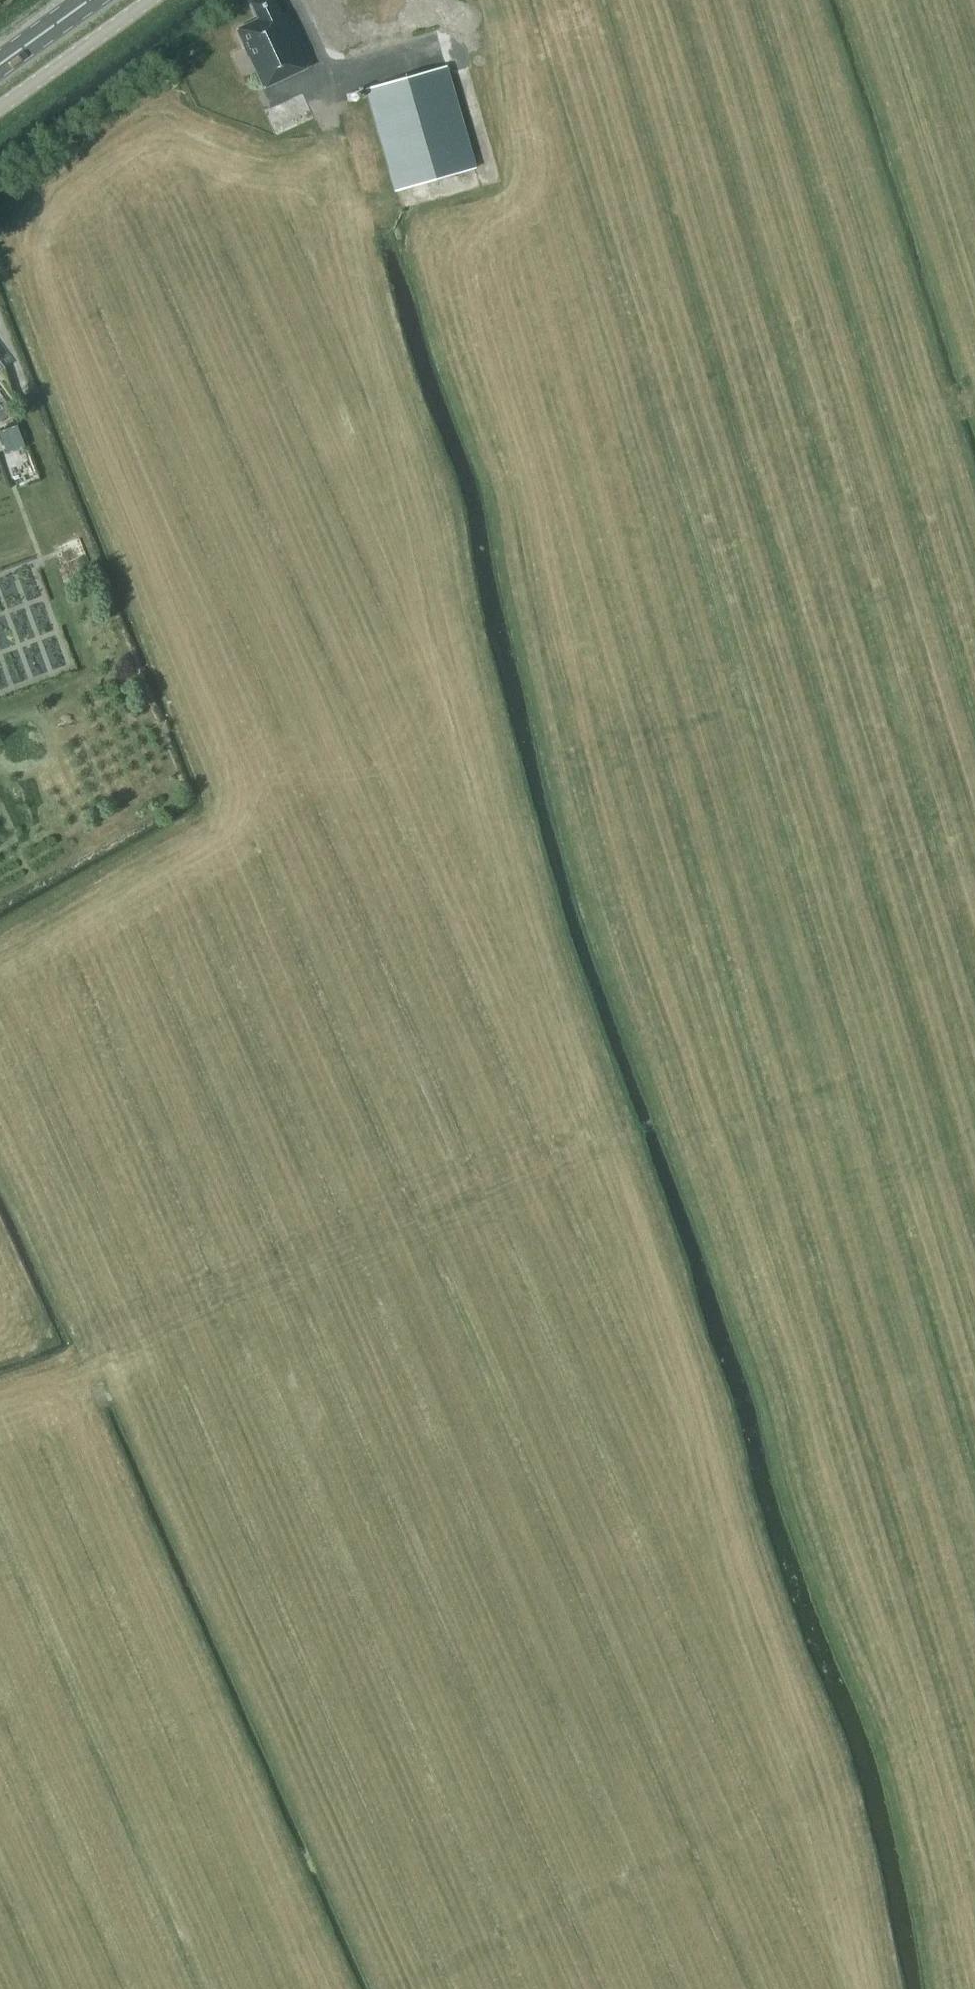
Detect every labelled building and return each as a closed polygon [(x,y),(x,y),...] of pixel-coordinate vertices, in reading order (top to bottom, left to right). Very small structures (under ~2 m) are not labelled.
[(263,88),(307,67),(286,23),(284,24),(273,0),(253,0),(250,1),(258,19),(236,29),(263,88)] [(365,86),(370,105),(393,189),(471,168),(444,65),(365,86)] [(0,411),(0,421),(17,409),(12,402),(0,411)]
